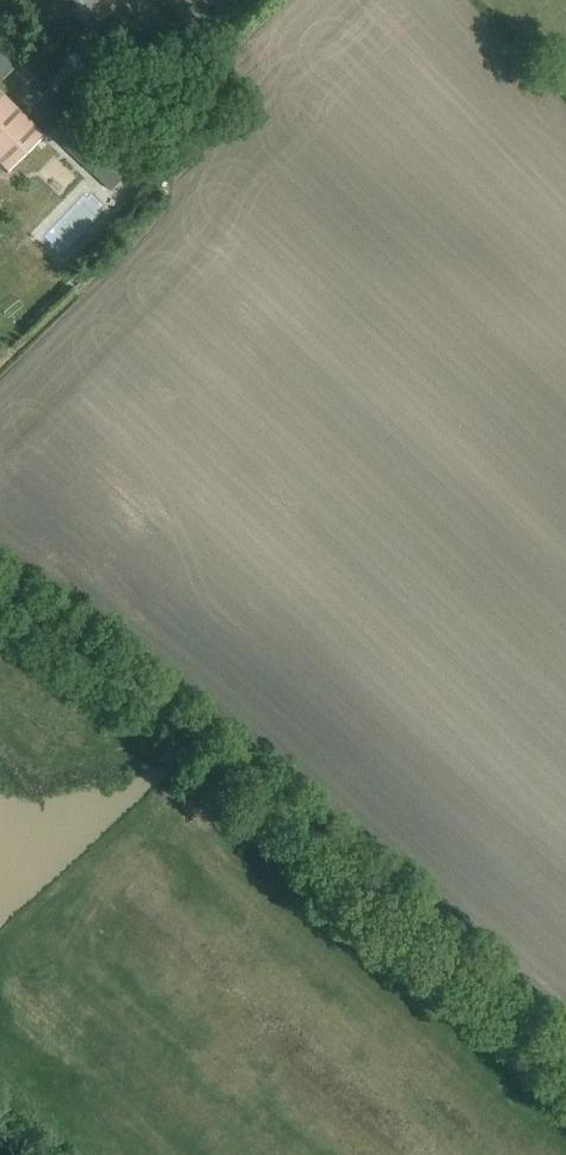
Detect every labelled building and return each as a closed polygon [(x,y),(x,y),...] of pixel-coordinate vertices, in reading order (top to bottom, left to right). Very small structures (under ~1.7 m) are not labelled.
[(95,0),(70,0),(77,7),(71,14),(80,23),(98,3),(95,0)] [(2,79),(16,65),(0,49),(0,76),(2,79)] [(75,50),(49,75),(63,89),(89,63),(75,50)] [(7,173),(42,138),(0,95),(0,165),(7,173)] [(112,186),(132,164),(72,109),(52,131),(112,186)]
